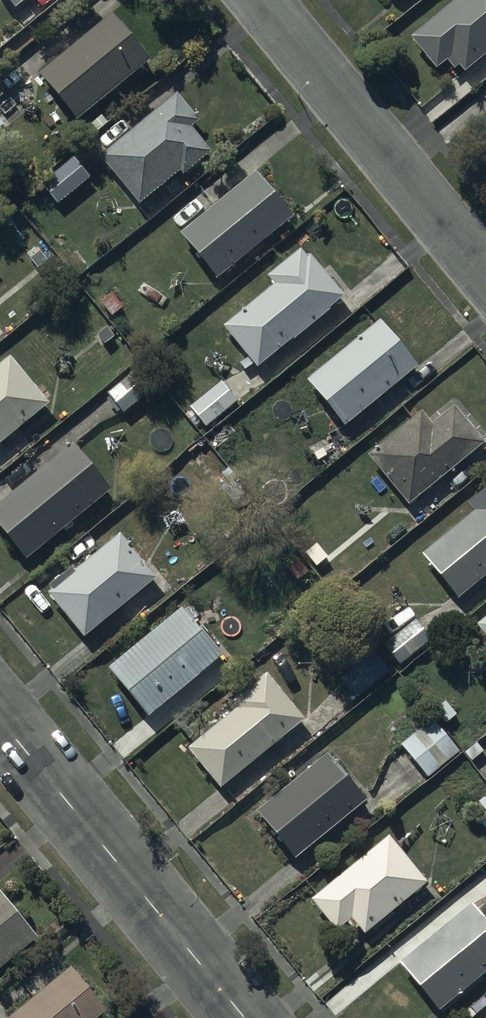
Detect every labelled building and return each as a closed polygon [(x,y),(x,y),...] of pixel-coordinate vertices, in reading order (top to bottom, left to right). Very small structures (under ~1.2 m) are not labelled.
[(15,12),(29,0),(4,0),(15,12)] [(410,40),(435,71),(445,62),(453,72),(457,68),(463,75),(485,56),(485,0),(458,0),(410,40)] [(150,62),(113,17),(38,78),(75,123),(150,62)] [(197,120),(175,91),(98,154),(137,201),(177,168),(181,173),(209,151),(189,126),(197,120)] [(293,218),(255,173),(178,237),(216,282),(293,218)] [(258,367),(343,295),(309,255),(307,257),(300,248),(268,275),(275,283),(224,326),(258,367)] [(416,366),(379,320),(305,379),(343,425),(416,366)] [(9,355),(0,362),(0,440),(47,402),(9,355)] [(122,413),(153,386),(136,367),(105,394),(122,413)] [(408,509),(485,441),(453,404),(432,423),(421,411),(365,459),(408,509)] [(73,444),(0,503),(0,529),(25,559),(110,489),(73,444)] [(485,574),(485,486),(467,501),(474,510),(421,553),(458,597),(485,574)] [(83,637),(155,577),(118,534),(75,569),(73,567),(61,576),(66,581),(48,596),(83,637)] [(181,605),(106,666),(147,716),(222,655),(181,605)] [(476,627),(485,639),(485,619),(476,627)] [(431,641),(415,620),(384,643),(400,664),(431,641)] [(373,651),(339,678),(357,699),(390,672),(373,651)] [(236,708),(187,748),(220,788),(303,720),(265,673),(230,701),(236,708)] [(436,718),(399,746),(426,779),(462,751),(436,718)] [(327,755),(254,814),(292,861),(365,802),(327,755)] [(389,837),(310,900),(334,930),(345,921),(353,931),(357,927),(363,935),(426,884),(389,837)] [(37,940),(0,895),(0,970),(37,940)] [(398,966),(437,1013),(485,973),(485,925),(470,906),(398,966)] [(8,1017),(104,1017),(108,1015),(67,973),(8,1017)]
